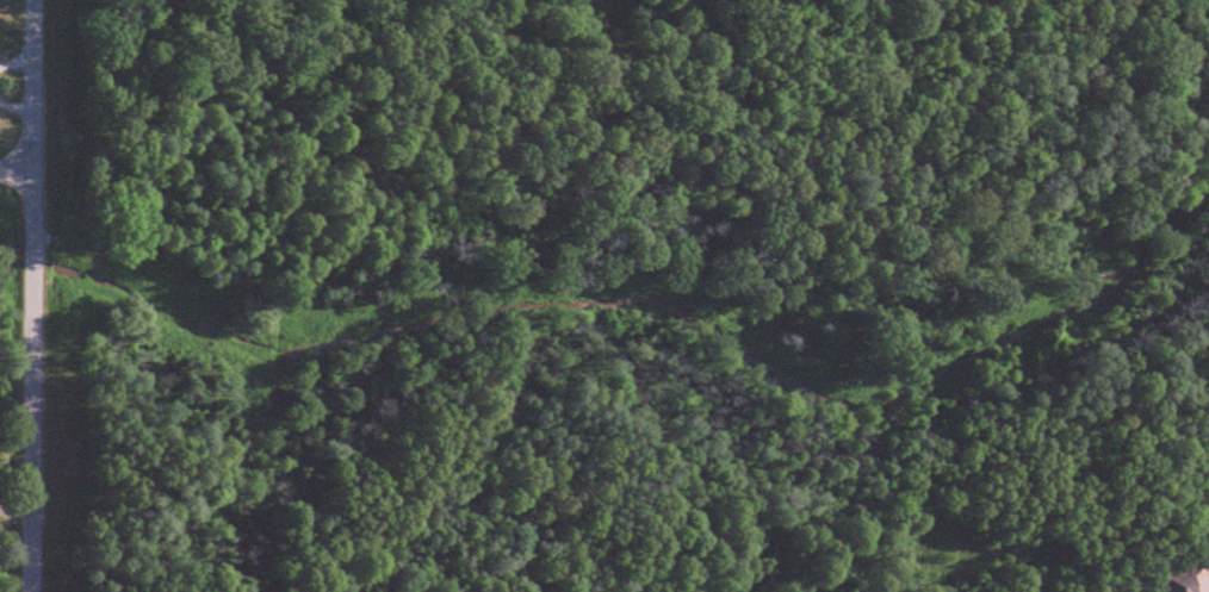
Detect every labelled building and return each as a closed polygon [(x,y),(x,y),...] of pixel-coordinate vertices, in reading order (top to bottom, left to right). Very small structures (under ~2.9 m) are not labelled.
[(1207,573),(1169,578),(1171,591),(1208,591),(1208,585),(1207,573)]
